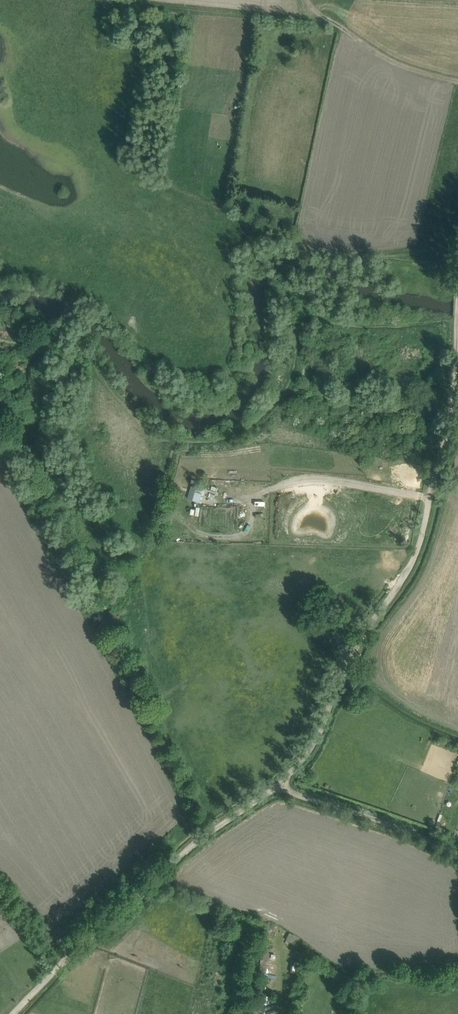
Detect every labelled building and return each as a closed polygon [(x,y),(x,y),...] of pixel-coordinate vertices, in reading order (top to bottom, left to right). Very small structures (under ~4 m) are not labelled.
[(195,483),(190,498),(201,501),(205,486),(195,483)]
